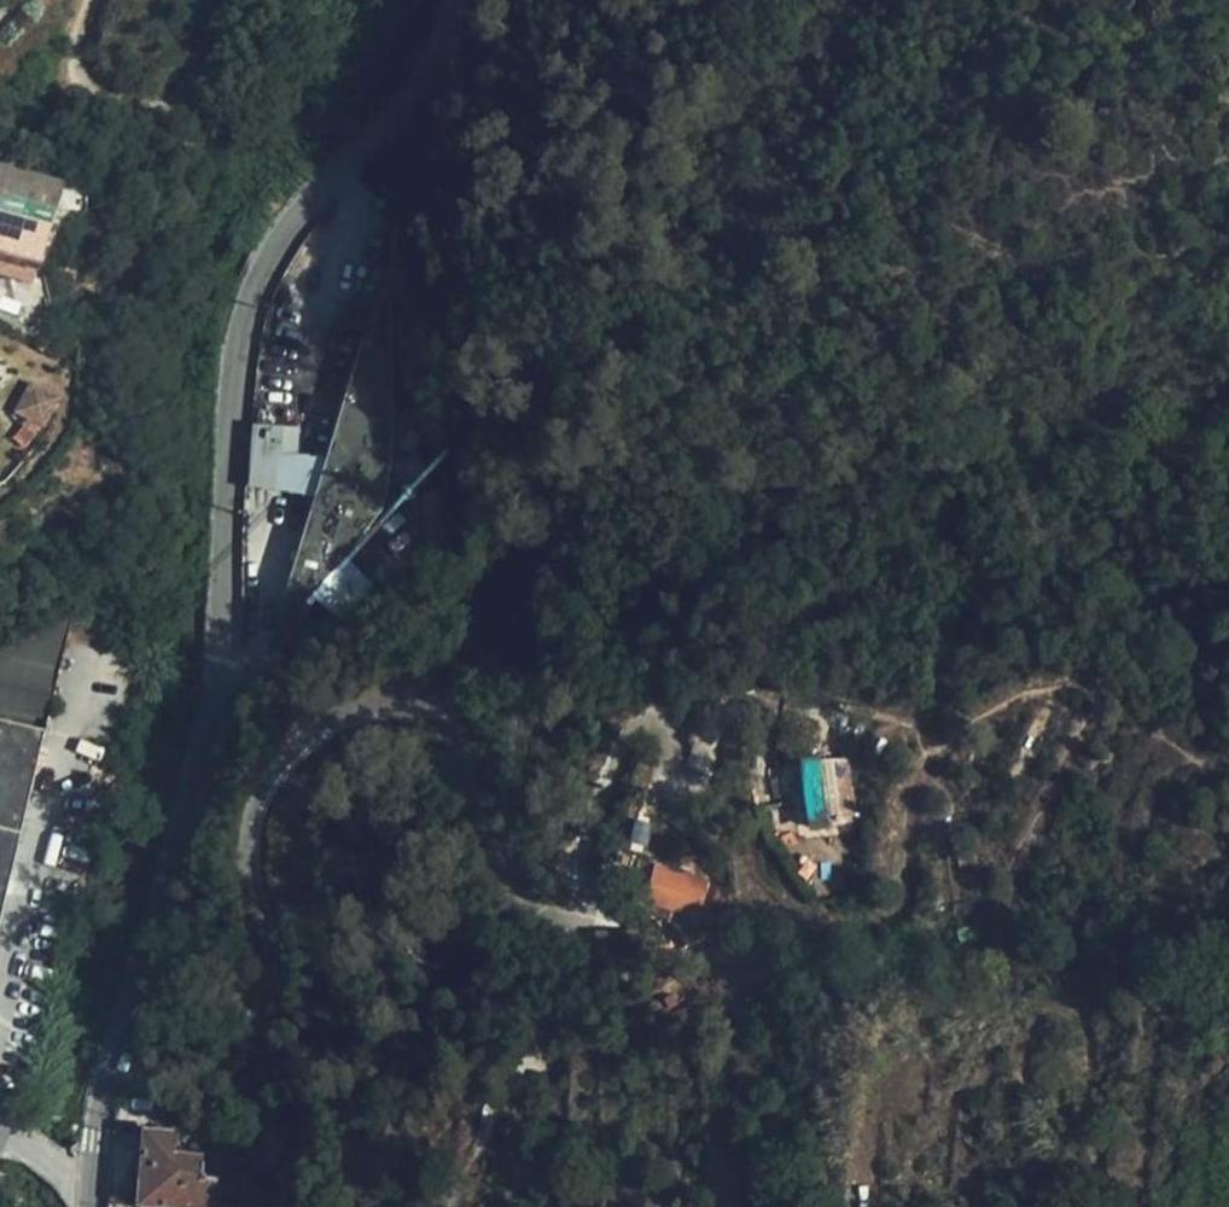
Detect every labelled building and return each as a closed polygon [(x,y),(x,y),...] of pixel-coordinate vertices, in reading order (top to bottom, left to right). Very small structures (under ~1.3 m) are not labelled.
[(62,196),(0,177),(0,255),(39,267),(62,196)] [(373,294),(273,662),(291,656),(391,508),(398,285),(373,294)] [(52,434),(58,389),(26,385),(21,430),(52,434)] [(47,731),(70,613),(0,639),(0,720),(47,731)] [(47,731),(0,720),(0,931),(47,731)] [(839,828),(836,765),(804,766),(809,831),(839,828)] [(653,868),(648,883),(658,885),(663,871),(653,868)] [(676,911),(681,893),(680,893),(684,876),(663,871),(658,885),(648,883),(644,899),(655,903),(654,905),(668,909),(676,911)] [(696,880),(684,876),(680,893),(681,893),(676,911),(668,909),(664,925),(682,948),(703,938),(688,913),(696,880)] [(199,1162),(164,1159),(166,1134),(142,1132),(137,1204),(187,1206),(210,1206),(212,1181),(199,1180),(199,1162)]
